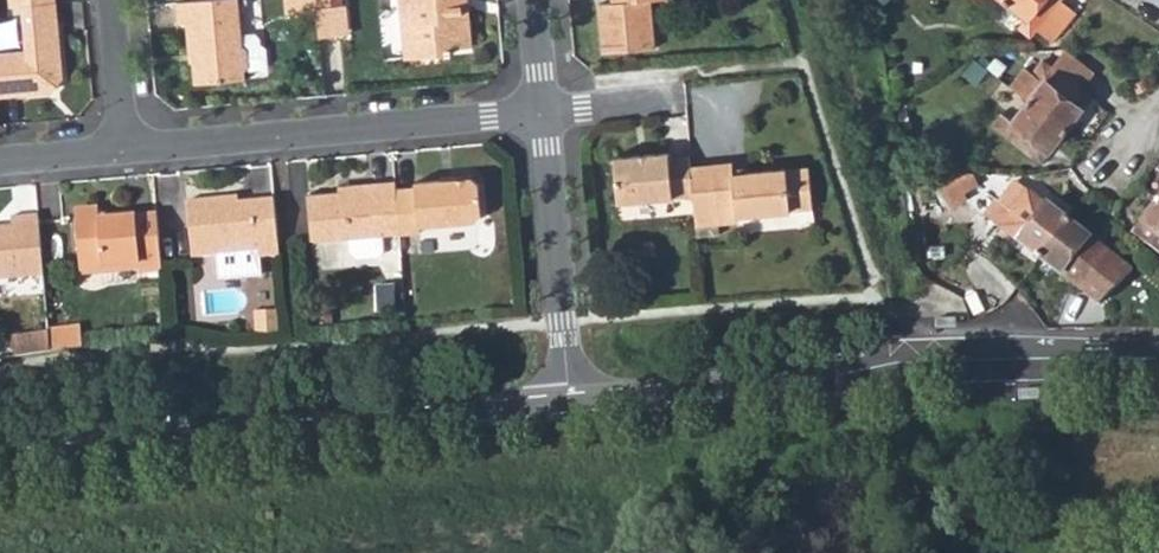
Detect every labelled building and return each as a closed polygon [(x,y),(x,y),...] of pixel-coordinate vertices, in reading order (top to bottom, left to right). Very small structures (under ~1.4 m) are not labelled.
[(242,0),(179,0),(181,21),(186,20),(188,46),(192,45),(195,77),(248,73),(247,68),(244,23),(242,0)] [(318,35),(347,33),(345,4),(340,4),(340,0),(315,0),(318,35)] [(464,0),(398,0),(403,59),(450,55),(450,47),(468,47),(464,0)] [(607,2),(594,3),(598,52),(649,47),(646,0),(607,0),(607,2)] [(1020,22),(1014,31),(1025,40),(1032,33),(1047,46),(1071,18),(1056,5),(1061,0),(994,0),(1020,22)] [(22,4),(26,49),(0,52),(0,95),(53,90),(62,79),(55,1),(22,4)] [(258,21),(244,23),(247,68),(265,67),(270,60),(268,39),(262,34),(261,28),(258,21)] [(1027,101),(1066,130),(1091,98),(1081,91),(1092,77),(1064,56),(1052,70),(1043,64),(1033,77),(1026,71),(1012,90),(1027,101)] [(989,106),(1003,89),(972,66),(959,82),(989,106)] [(1040,164),(1066,130),(1027,101),(1010,122),(1001,115),(992,129),(1040,164)] [(665,150),(614,156),(617,202),(692,194),(689,165),(688,159),(669,162),(665,150)] [(731,161),(711,163),(716,221),(736,219),(736,213),(789,208),(789,206),(811,204),(807,165),(785,168),(785,167),(732,171),(731,161)] [(711,163),(689,165),(692,194),(694,223),(716,221),(711,163)] [(955,167),(937,178),(951,205),(971,196),(967,190),(983,182),(977,168),(955,167)] [(309,212),(312,241),(351,236),(352,252),(358,257),(379,255),(384,249),(383,234),(400,232),(396,192),(395,177),(349,182),(351,190),(306,195),(309,212)] [(425,231),(478,226),(486,221),(484,184),(476,178),(415,183),(415,189),(396,192),(400,232),(401,241),(426,239),(425,231)] [(1018,186),(1001,211),(1011,217),(1028,194),(1018,186)] [(986,219),(1042,260),(1068,225),(1028,194),(1011,217),(1001,211),(995,206),(986,219)] [(261,252),(280,250),(275,198),(230,203),(229,196),(189,201),(193,254),(261,246),(261,252)] [(1140,239),(1158,252),(1158,212),(1140,239)] [(144,274),(162,273),(157,216),(137,217),(137,213),(104,217),(103,213),(80,214),(84,269),(143,264),(144,274)] [(43,276),(38,217),(9,219),(10,226),(0,227),(0,280),(43,276)] [(1135,271),(1068,225),(1042,260),(1110,307),(1135,271)] [(278,312),(256,315),(258,333),(280,330),(278,312)] [(80,325),(69,327),(71,347),(83,345),(80,325)] [(69,327),(48,329),(50,349),(71,347),(69,327)] [(12,355),(50,349),(48,329),(10,332),(12,355)]
